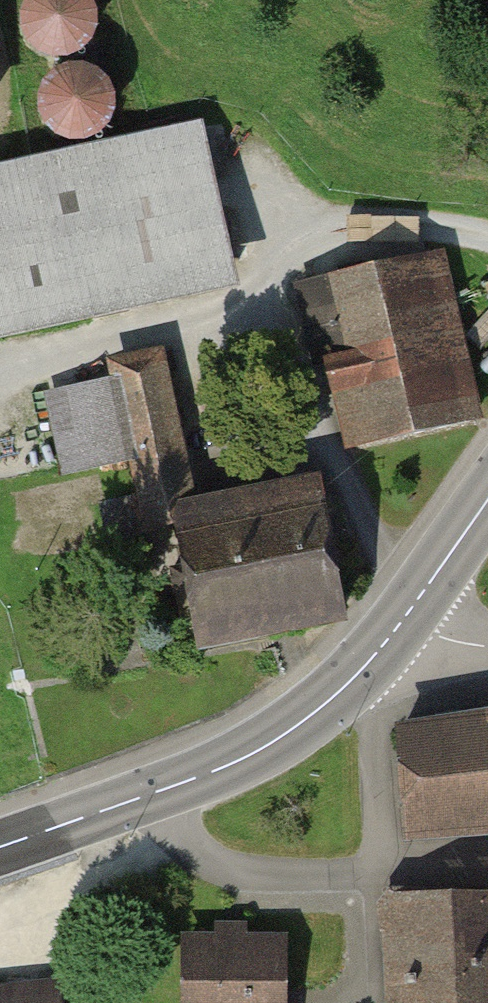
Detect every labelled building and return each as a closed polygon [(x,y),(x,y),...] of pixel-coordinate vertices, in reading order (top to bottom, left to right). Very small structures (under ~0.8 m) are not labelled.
[(31,62),(41,67),(53,69),(67,67),(79,61),(87,50),(92,38),(92,24),(88,12),(79,1),(77,0),(30,0),(23,7),(17,18),(15,30),(17,42),(22,53),(31,62)] [(40,137),(49,145),(59,151),(71,153),(85,151),(97,144),(105,134),(110,122),(110,108),(106,95),(97,85),(86,78),(73,75),(60,77),(49,82),(41,91),(35,102),(33,114),(35,126),(40,137)] [(233,282),(199,129),(0,173),(0,333),(233,282)] [(316,279),(352,443),(471,417),(435,253),(316,279)] [(144,515),(177,508),(185,506),(155,352),(113,360),(116,375),(47,389),(62,467),(132,453),(144,515)] [(190,575),(202,638),(346,609),(321,480),(185,506),(177,508),(185,549),(173,551),(178,578),(190,575)] [(403,731),(409,836),(487,831),(487,717),(403,731)] [(381,902),(382,926),(395,926),(393,1002),(487,1002),(487,900),(381,902)] [(187,1002),(281,1002),(280,940),(246,941),(246,924),(216,924),(216,939),(187,939),(187,1002)] [(59,981),(0,988),(0,1002),(61,1002),(59,981)]
